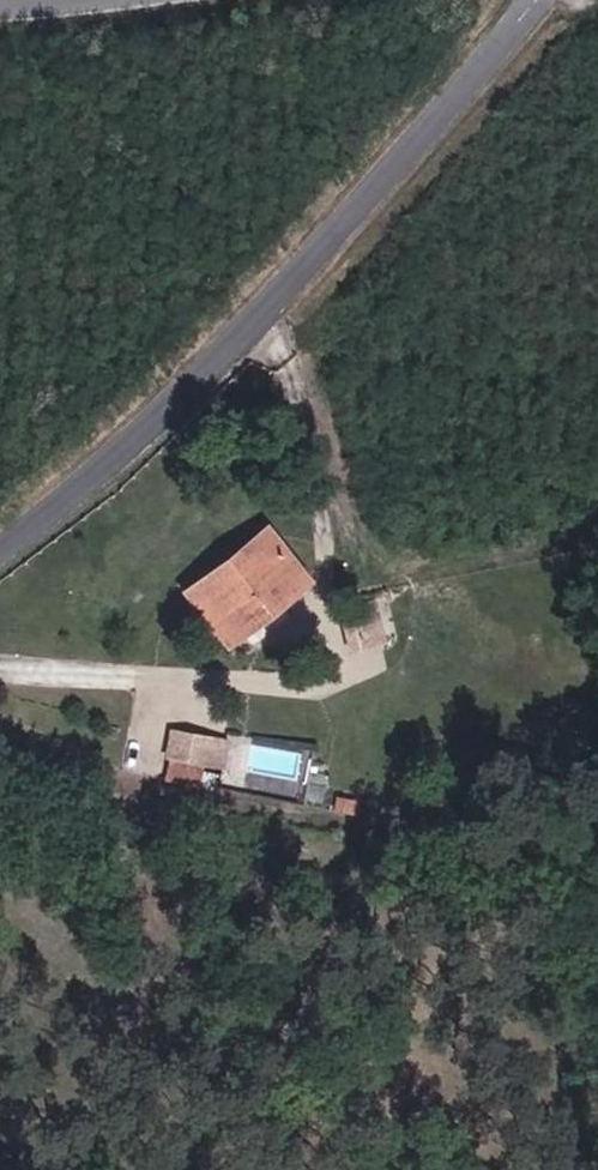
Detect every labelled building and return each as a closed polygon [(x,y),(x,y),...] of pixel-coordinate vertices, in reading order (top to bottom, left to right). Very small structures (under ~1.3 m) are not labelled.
[(259,567),(252,556),(214,582),(221,593),(259,567)] [(209,658),(286,604),(259,567),(221,593),(214,582),(175,609),(209,658)] [(159,751),(149,748),(143,772),(152,775),(159,751)] [(187,757),(159,751),(152,775),(181,782),(187,757)] [(201,761),(187,757),(181,782),(196,786),(201,761)]
